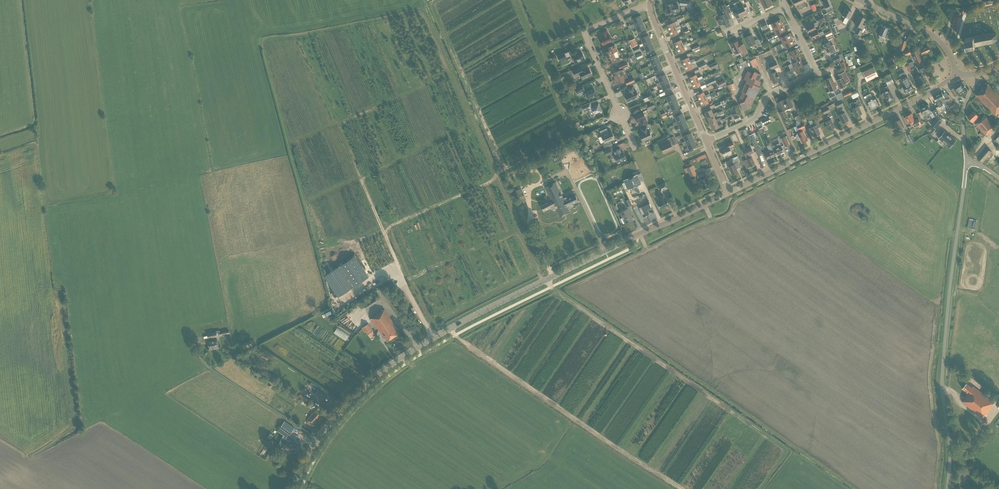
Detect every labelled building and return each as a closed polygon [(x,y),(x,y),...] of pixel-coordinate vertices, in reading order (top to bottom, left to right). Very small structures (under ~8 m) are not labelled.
[(758,3),(761,2),(764,9),(772,5),(770,0),(756,0),(758,3)] [(805,4),(804,2),(803,0),(793,0),(796,6),(798,5),(799,6),(798,7),(799,9),(807,6),(806,3),(805,4)] [(825,8),(826,10),(833,7),(832,5),(830,0),(827,0),(821,0),(825,8)] [(742,17),(747,14),(743,5),(741,6),(738,1),(735,3),(742,17)] [(732,8),(737,19),(742,17),(735,3),(733,4),(735,7),(732,8)] [(667,10),(665,10),(666,15),(670,14),(670,13),(674,12),(676,11),(677,12),(680,11),(679,6),(678,4),(673,6),(672,4),(666,5),(667,10)] [(719,16),(721,19),(718,20),(718,22),(719,25),(721,25),(723,24),(723,25),(729,22),(728,19),(731,17),(725,4),(719,7),(723,15),(719,16)] [(846,24),(849,18),(852,12),(846,9),(843,15),(846,17),(843,23),(846,24)] [(631,25),(632,27),(635,26),(643,22),(640,16),(632,19),(634,24),(631,25)] [(864,18),(863,17),(860,16),(855,25),(858,26),(855,33),(860,36),(865,26),(862,24),(865,18),(864,18)] [(959,31),(961,24),(960,24),(962,18),(954,16),(953,23),(955,23),(954,30),(959,31)] [(770,28),(772,27),(773,30),(783,25),(780,20),(771,24),(769,25),(770,28)] [(635,26),(637,30),(634,32),(635,34),(638,32),(646,29),(643,22),(635,26)] [(680,26),(679,24),(676,25),(676,26),(675,27),(673,22),(667,25),(669,31),(680,26)] [(818,25),(817,22),(814,24),(806,27),(808,33),(816,30),(815,26),(818,25)] [(783,25),(773,30),(776,35),(785,31),(783,25)] [(881,41),(883,36),(886,37),(889,29),(881,25),(880,27),(877,25),(875,29),(878,31),(877,33),(879,34),(879,36),(880,37),(878,39),(881,41)] [(677,29),(681,28),(680,26),(669,31),(672,36),(678,33),(676,29),(677,29)] [(612,41),(609,35),(606,30),(601,33),(603,37),(600,39),(602,42),(601,42),(602,43),(603,45),(612,41)] [(823,31),(819,33),(817,30),(809,34),(812,40),(824,34),(823,31)] [(995,34),(996,32),(993,32),(993,33),(991,33),(974,36),(966,38),(967,47),(975,46),(976,46),(993,43),(998,40),(997,35),(995,34)] [(792,39),(790,33),(780,38),(783,43),(792,39)] [(758,39),(755,41),(752,34),(745,38),(749,46),(755,44),(757,47),(761,46),(758,39)] [(651,42),(649,35),(641,39),(643,43),(639,45),(640,47),(644,45),(651,42)] [(569,39),(565,40),(565,44),(560,45),(561,49),(571,47),(569,39)] [(795,44),(792,39),(783,43),(785,49),(795,44)] [(687,44),(687,42),(683,43),(684,44),(682,44),(681,40),(675,43),(677,48),(687,44)] [(748,53),(745,47),(741,49),(738,41),(730,44),(735,54),(740,52),(742,56),(748,53)] [(654,49),(651,42),(644,45),(645,50),(642,51),(643,53),(646,52),(647,52),(654,49)] [(833,45),(831,46),(829,42),(823,44),(827,52),(829,51),(831,54),(836,52),(833,45)] [(685,47),(688,46),(687,44),(677,48),(679,54),(685,51),(683,47),(685,46),(685,47)] [(614,55),(613,53),(617,51),(615,45),(608,48),(610,51),(604,54),(606,59),(614,55)] [(928,47),(920,50),(920,51),(918,52),(917,50),(912,53),(917,64),(922,61),(919,56),(930,51),(928,47)] [(799,54),(797,48),(789,52),(790,55),(786,57),(787,59),(799,54)] [(570,51),(576,64),(585,59),(582,52),(578,54),(576,49),(570,51)] [(792,60),(794,62),(794,63),(800,60),(802,59),(799,54),(787,59),(788,61),(792,60)] [(841,54),(832,58),(835,64),(844,59),(841,54)] [(619,57),(615,58),(614,55),(606,59),(608,64),(614,61),(615,64),(621,62),(619,57)] [(660,61),(657,55),(649,58),(651,63),(648,64),(649,66),(652,65),(660,61)] [(695,61),(694,59),(691,60),(691,61),(690,62),(688,57),(682,60),(684,66),(695,61)] [(756,58),(750,61),(753,67),(757,65),(760,71),(762,70),(761,69),(756,58)] [(802,65),(800,60),(794,63),(794,62),(792,63),(793,66),(789,68),(790,70),(802,65)] [(663,68),(660,61),(652,65),(654,69),(651,71),(652,73),(655,71),(655,72),(663,68)] [(696,63),(695,61),(684,66),(687,71),(693,68),(691,64),(692,64),(693,64),(696,63)] [(776,71),(775,69),(778,67),(776,61),(769,64),(772,70),(773,73),(770,74),(774,83),(780,80),(776,71)] [(626,74),(625,70),(624,68),(628,66),(626,62),(618,65),(620,69),(621,70),(612,74),(615,79),(626,74)] [(921,85),(926,83),(921,72),(926,69),(924,64),(917,67),(920,74),(916,76),(921,85)] [(797,74),(805,70),(802,65),(790,70),(791,73),(795,71),(797,74)] [(589,68),(583,71),(581,67),(573,71),(575,77),(581,75),(583,80),(592,76),(589,68)] [(863,72),(867,82),(878,76),(874,67),(863,72)] [(738,100),(743,111),(751,108),(751,106),(753,101),(753,102),(760,87),(759,87),(760,84),(759,81),(762,75),(754,72),(753,74),(748,71),(743,79),(747,81),(741,91),(743,92),(740,98),(738,100)] [(845,86),(850,84),(845,72),(838,75),(840,79),(837,80),(838,82),(841,88),(845,86)] [(902,88),(901,90),(902,92),(904,93),(905,92),(905,93),(914,89),(911,82),(910,83),(909,81),(907,75),(906,76),(905,72),(899,75),(901,78),(903,84),(904,85),(902,86),(903,88),(902,88)] [(629,79),(628,77),(626,74),(615,79),(617,84),(625,80),(625,81),(627,85),(635,81),(633,77),(629,79)] [(668,81),(666,74),(658,78),(660,82),(656,84),(657,86),(661,84),(661,85),(668,81)] [(885,79),(888,85),(893,82),(891,77),(890,74),(884,77),(885,79)] [(703,78),(702,76),(699,78),(698,79),(696,75),(690,77),(692,83),(703,78)] [(829,88),(830,91),(827,92),(830,98),(830,99),(831,101),(837,98),(836,96),(836,95),(833,89),(837,88),(832,77),(825,80),(827,83),(826,84),(828,88),(829,88)] [(705,82),(703,78),(692,83),(694,89),(700,86),(700,84),(705,82)] [(719,86),(723,84),(724,87),(727,85),(724,79),(717,82),(719,86)] [(663,91),(671,88),(668,81),(661,85),(662,89),(659,90),(660,92),(663,91)] [(962,82),(954,88),(950,90),(956,98),(963,93),(968,90),(962,82)] [(996,116),(998,113),(998,95),(989,84),(988,84),(976,96),(996,116)] [(629,93),(625,95),(628,102),(639,97),(636,90),(636,91),(633,85),(627,88),(629,93)] [(887,86),(884,88),(886,91),(883,93),(883,94),(882,94),(881,96),(882,98),(884,98),(885,98),(887,102),(894,99),(890,92),(889,90),(887,86)] [(588,99),(593,97),(592,97),(597,95),(594,88),(588,91),(585,92),(586,95),(586,96),(586,99),(588,99)] [(710,96),(709,94),(706,95),(706,96),(705,96),(703,92),(697,95),(700,100),(710,96)] [(944,95),(942,92),(938,95),(943,103),(948,101),(950,104),(952,103),(950,97),(947,94),(944,95)] [(677,101),(674,94),(666,97),(668,102),(665,104),(666,106),(669,104),(677,101)] [(876,97),(873,98),(870,94),(866,96),(868,101),(866,102),(870,110),(880,105),(876,97)] [(939,113),(946,110),(945,107),(943,103),(938,95),(934,97),(939,106),(936,107),(937,109),(939,113)] [(708,99),(711,98),(710,96),(700,100),(702,106),(708,103),(706,99),(707,99),(708,99)] [(794,109),(789,98),(783,100),(788,109),(791,107),(792,111),(794,109)] [(856,116),(856,117),(862,114),(859,107),(862,105),(859,99),(856,101),(857,102),(853,103),(853,102),(849,104),(853,112),(853,113),(854,116),(855,117),(856,116)] [(783,100),(778,103),(782,111),(780,112),(783,118),(787,116),(785,110),(788,109),(783,100)] [(680,107),(677,101),(669,104),(671,109),(668,110),(669,112),(672,111),(680,107)] [(592,106),(590,103),(580,107),(583,112),(589,109),(592,116),(594,115),(600,113),(601,113),(602,110),(599,103),(592,106)] [(826,104),(820,107),(822,110),(824,114),(827,113),(828,115),(826,116),(826,118),(825,118),(827,121),(825,122),(827,125),(826,126),(828,130),(829,129),(829,130),(835,127),(831,119),(830,117),(832,116),(830,111),(828,107),(826,104)] [(931,111),(928,105),(920,109),(923,115),(924,117),(932,113),(931,111)] [(705,112),(707,118),(714,115),(714,116),(718,114),(717,112),(713,114),(711,109),(705,112)] [(842,114),(839,115),(842,123),(849,120),(843,109),(840,110),(842,114)] [(973,122),(975,124),(982,132),(979,134),(983,138),(985,135),(986,136),(992,130),(992,129),(995,127),(984,115),(978,121),(977,119),(979,116),(974,111),(967,117),(973,122)] [(634,116),(637,122),(640,121),(642,126),(648,123),(645,119),(646,118),(643,112),(634,116)] [(674,125),(678,124),(685,120),(683,114),(680,115),(679,112),(674,114),(675,117),(677,122),(674,123),(674,125)] [(906,117),(905,118),(908,124),(912,122),(915,128),(919,127),(918,125),(921,124),(919,118),(915,120),(911,114),(906,116),(906,117)] [(714,115),(707,118),(710,124),(717,121),(717,122),(721,120),(720,118),(716,120),(714,116),(714,115)] [(938,117),(931,125),(936,129),(942,121),(938,117)] [(808,129),(811,134),(812,133),(814,137),(820,134),(817,128),(820,126),(817,119),(812,121),(814,126),(808,129)] [(904,127),(900,119),(894,122),(898,130),(901,128),(903,132),(906,131),(904,127)] [(678,124),(680,128),(676,129),(677,131),(680,130),(681,130),(688,127),(685,120),(678,124)] [(718,126),(717,122),(717,121),(710,124),(713,130),(719,127),(719,128),(723,126),(722,124),(718,126)] [(800,130),(801,132),(797,134),(798,135),(797,135),(796,136),(798,140),(799,141),(800,140),(802,143),(808,140),(804,132),(806,130),(803,124),(797,126),(799,130),(800,130)] [(652,137),(649,131),(647,126),(641,129),(643,133),(640,135),(643,141),(652,137)] [(950,135),(955,134),(955,126),(947,126),(947,132),(950,132),(950,135)] [(610,129),(611,131),(608,132),(608,133),(602,136),(604,142),(603,143),(605,149),(613,145),(610,141),(614,139),(613,136),(610,129)] [(956,141),(945,132),(938,139),(950,148),(956,141)] [(694,140),(691,133),(683,137),(685,141),(682,143),(683,145),(686,143),(694,140)] [(753,133),(750,135),(752,141),(758,155),(762,153),(756,139),(753,133)] [(664,153),(673,149),(672,146),(673,145),(677,143),(674,136),(666,139),(668,143),(661,146),(664,153)] [(786,136),(781,138),(785,146),(789,144),(786,136)] [(697,146),(694,140),(686,143),(688,148),(685,149),(686,151),(689,150),(697,146)] [(561,150),(564,156),(574,150),(579,159),(584,156),(576,142),(561,150)] [(731,153),(732,153),(729,148),(734,146),(732,143),(727,145),(728,147),(721,150),(724,157),(724,156),(731,153)] [(782,146),(781,147),(780,143),(772,147),(776,156),(784,152),(782,146)] [(620,148),(619,145),(611,148),(604,151),(606,156),(613,154),(612,152),(614,151),(616,156),(614,156),(617,163),(627,159),(624,152),(622,153),(621,152),(622,151),(620,148)] [(771,145),(767,146),(769,150),(763,152),(766,160),(775,156),(772,148),(771,145)] [(747,168),(750,167),(755,165),(750,154),(753,152),(751,147),(743,150),(745,156),(747,159),(744,161),(747,168)] [(986,147),(977,158),(983,162),(992,152),(986,147)] [(738,172),(737,169),(740,167),(738,162),(740,161),(738,158),(733,161),(734,165),(728,167),(729,168),(729,167),(732,175),(733,176),(734,176),(736,175),(736,174),(736,173),(738,172)] [(686,165),(687,168),(684,169),(686,174),(688,173),(690,177),(697,174),(691,162),(686,165)] [(700,179),(701,179),(702,180),(698,181),(701,186),(702,185),(704,189),(710,186),(706,178),(706,176),(705,172),(698,176),(700,179)] [(638,175),(624,180),(629,190),(642,184),(638,175)] [(570,212),(568,209),(571,207),(572,206),(571,205),(578,201),(575,195),(568,199),(569,200),(565,202),(564,199),(556,182),(549,185),(550,188),(552,187),(565,214),(570,212)] [(658,186),(661,192),(668,189),(665,182),(658,186)] [(553,210),(556,209),(560,217),(565,214),(552,187),(550,188),(549,185),(545,187),(552,201),(549,203),(548,202),(541,205),(544,211),(551,208),(552,209),(553,210)] [(660,209),(669,205),(666,200),(663,194),(658,197),(660,202),(658,203),(660,209)] [(638,206),(644,217),(649,214),(648,211),(652,209),(649,202),(644,204),(644,203),(638,206)] [(631,214),(629,208),(620,213),(625,223),(633,220),(631,214)] [(323,256),(335,253),(333,245),(322,247),(323,256)] [(369,277),(355,256),(324,276),(338,297),(369,277)] [(378,300),(374,295),(362,303),(366,309),(378,300)] [(397,330),(398,329),(385,309),(375,316),(375,317),(370,320),(372,321),(384,338),(385,337),(387,341),(399,333),(397,330)] [(362,328),(365,332),(366,332),(367,335),(373,331),(368,324),(362,328)] [(252,341),(251,340),(245,343),(247,348),(257,344),(254,339),(252,341)] [(217,340),(208,341),(209,350),(219,348),(217,340)] [(974,385),(972,387),(967,383),(963,388),(969,392),(966,397),(966,398),(964,402),(984,417),(996,402),(974,385)] [(322,391),(321,390),(319,393),(320,395),(329,402),(332,399),(322,391)] [(310,419),(307,423),(310,426),(321,414),(318,411),(317,412),(315,411),(309,418),(310,419)] [(295,428),(285,421),(280,428),(290,435),(295,428)] [(301,445),(296,443),(295,444),(286,439),(282,447),(291,452),(292,451),(297,454),(301,445)]
